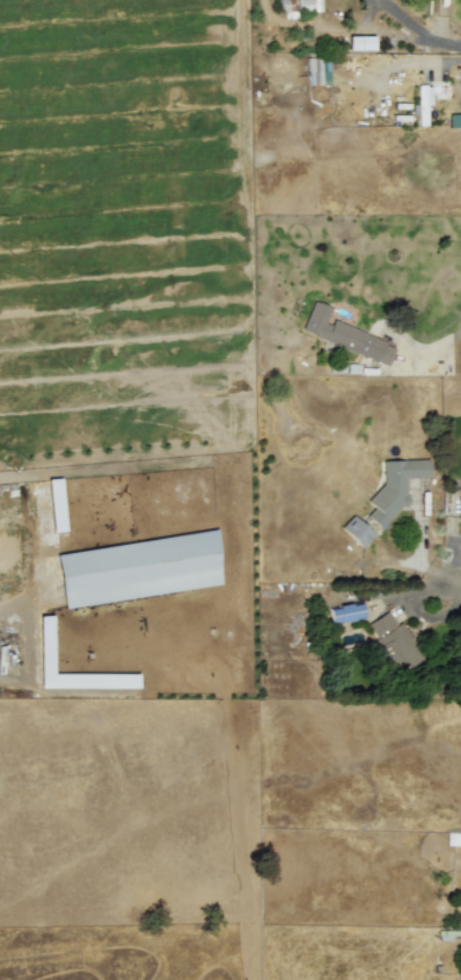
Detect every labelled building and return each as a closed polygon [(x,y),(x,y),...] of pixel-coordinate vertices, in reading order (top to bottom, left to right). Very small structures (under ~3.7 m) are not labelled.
[(278,12),(283,12),(284,19),(294,18),(294,11),(321,11),(321,0),(277,0),(278,12)] [(373,36),(347,36),(347,50),(372,50),(373,36)] [(305,58),(306,85),(321,85),(320,58),(305,58)] [(449,98),(448,83),(430,84),(431,99),(449,98)] [(416,85),(417,104),(411,104),(411,114),(417,114),(417,125),(425,125),(425,105),(430,105),(429,85),(416,85)] [(460,114),(447,114),(448,127),(460,127),(460,114)] [(300,331),(386,366),(395,346),(332,320),(330,325),(324,323),(330,308),(312,300),(300,331)] [(382,484),(366,501),(373,508),(365,515),(379,528),(400,506),(406,506),(405,478),(428,477),(427,459),(381,460),(382,484)] [(63,531),(60,478),(47,479),(49,532),(63,531)] [(361,547),(372,535),(351,515),(339,528),(361,547)] [(62,607),(221,584),(213,530),(54,553),(62,607)] [(328,608),(330,623),(362,618),(360,603),(328,608)] [(420,660),(399,623),(395,625),(387,611),(367,623),(375,639),(370,642),(390,677),(420,660)] [(137,686),(136,673),(52,675),(51,616),(37,616),(38,688),(137,686)]
